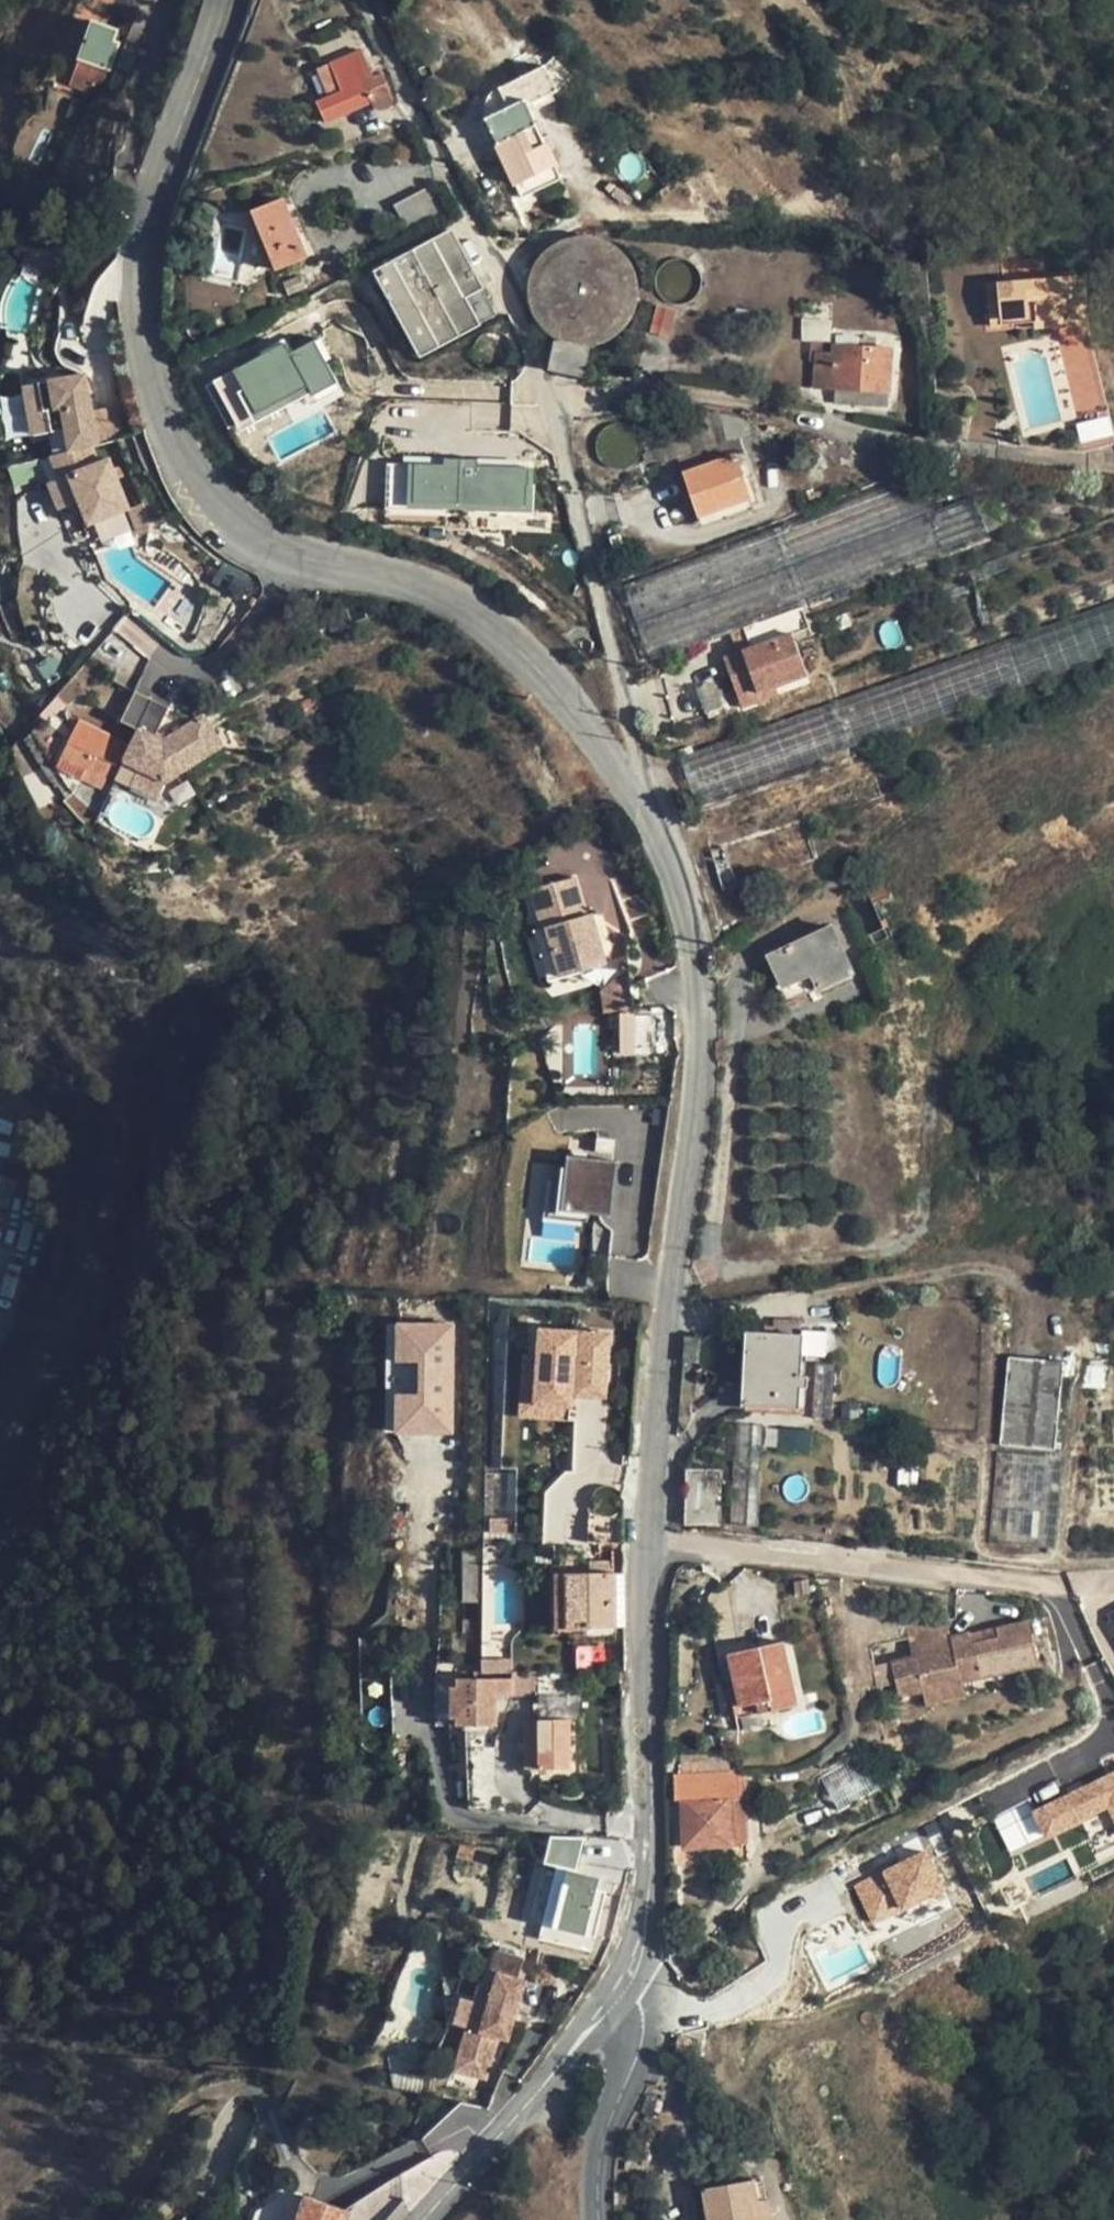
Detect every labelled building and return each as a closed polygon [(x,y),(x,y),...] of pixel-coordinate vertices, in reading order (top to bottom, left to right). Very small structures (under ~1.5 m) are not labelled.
[(66,88),(87,21),(64,14),(43,80),(66,88)] [(112,41),(116,30),(91,21),(69,84),(100,95),(117,43),(112,41)] [(130,25),(115,67),(130,73),(145,31),(130,25)] [(363,51),(331,64),(342,90),(328,96),(316,102),(326,123),(373,102),(374,106),(379,109),(383,110),(389,108),(391,105),(392,96),(383,72),(372,76),(363,51)] [(331,64),(317,69),(328,96),(342,90),(331,64)] [(545,66),(499,89),(498,90),(493,94),(489,100),(496,114),(486,119),(480,122),(492,146),(497,144),(515,185),(531,178),(537,192),(543,189),(560,182),(563,180),(528,105),(533,103),(551,94),(558,91),(545,66)] [(551,94),(533,103),(536,109),(555,101),(551,94)] [(485,112),(486,119),(496,114),(489,100),(488,101),(486,107),(485,112)] [(531,178),(515,185),(522,199),(537,192),(531,178)] [(560,182),(543,189),(552,206),(568,198),(560,182)] [(440,215),(426,188),(394,205),(407,231),(440,215)] [(283,199),(253,211),(254,214),(276,267),(277,269),(307,257),(283,199)] [(254,214),(246,217),(268,271),(276,267),(254,214)] [(451,232),(376,272),(422,355),(496,314),(451,232)] [(543,330),(558,341),(552,369),(582,375),(588,347),(597,345),(608,341),(618,334),(626,326),(633,317),(637,306),(639,294),(638,282),(635,271),(630,261),(623,252),(614,244),(604,239),(592,236),(581,235),(569,237),(558,241),(549,247),(540,255),(534,265),(529,276),(527,288),(528,299),(531,310),(536,321),(543,330)] [(705,246),(696,250),(712,266),(718,260),(705,246)] [(696,250),(685,260),(689,261),(696,267),(699,271),(701,276),(712,266),(696,250)] [(874,262),(861,251),(853,259),(866,271),(874,262)] [(300,275),(284,282),(289,295),(305,288),(300,275)] [(1085,276),(986,286),(990,326),(1035,322),(1036,328),(1055,327),(1068,383),(1094,377),(1080,325),(1088,324),(1085,276)] [(677,310),(656,305),(649,332),(669,338),(677,310)] [(802,318),(801,341),(829,343),(829,344),(831,344),(831,319),(802,318)] [(1094,377),(1100,376),(1091,341),(1088,324),(1080,325),(1094,377)] [(859,337),(837,336),(836,345),(859,346),(859,337)] [(876,338),(859,337),(859,346),(836,345),(833,345),(833,348),(829,348),(829,344),(829,343),(801,341),(801,352),(811,352),(810,360),(816,360),(814,388),(835,389),(889,392),(890,392),(892,348),(875,347),(876,338)] [(336,382),(316,339),(290,351),(286,344),(213,377),(236,427),(336,382)] [(99,444),(92,411),(86,374),(50,380),(55,408),(63,407),(70,451),(92,445),(99,444)] [(479,379),(465,375),(462,382),(476,387),(479,379)] [(1108,409),(1100,376),(1094,377),(1068,383),(1076,417),(1108,409)] [(888,407),(889,392),(835,389),(834,403),(888,407)] [(116,406),(92,411),(99,444),(121,438),(116,406)] [(408,415),(378,406),(371,426),(401,436),(408,415)] [(1076,417),(1081,453),(1113,445),(1113,432),(1108,409),(1076,417)] [(736,438),(755,432),(750,419),(719,413),(727,441),(736,438)] [(456,449),(463,434),(438,424),(431,440),(456,449)] [(745,465),(764,458),(755,432),(736,438),(745,465)] [(685,472),(733,455),(728,442),(679,457),(685,472)] [(60,508),(80,500),(89,524),(129,508),(109,458),(100,462),(92,445),(70,451),(51,455),(60,478),(50,482),(60,508)] [(700,516),(748,498),(733,455),(685,472),(700,516)] [(42,457),(10,465),(14,481),(46,473),(42,457)] [(431,507),(524,507),(523,463),(385,464),(385,507),(431,506),(431,507)] [(748,498),(700,516),(703,524),(752,507),(748,498)] [(142,502),(129,508),(141,535),(148,530),(150,521),(142,502)] [(803,600),(746,623),(754,643),(794,630),(811,623),(804,602),(803,600)] [(946,712),(1113,652),(1113,601),(679,756),(695,802),(946,712)] [(744,647),(725,654),(739,691),(756,684),(758,689),(777,682),(809,670),(794,630),(754,643),(756,650),(746,653),(744,647)] [(754,643),(744,647),(746,653),(756,650),(754,643)] [(756,684),(739,691),(743,703),(780,690),(777,682),(758,689),(756,684)] [(121,721),(138,729),(152,699),(136,691),(121,721)] [(169,707),(152,699),(122,761),(137,768),(164,781),(181,771),(162,741),(154,737),(169,707)] [(201,716),(162,741),(181,771),(220,746),(201,716)] [(101,786),(122,741),(77,719),(60,753),(83,764),(78,775),(101,786)] [(83,764),(60,753),(55,764),(78,775),(83,764)] [(137,768),(129,785),(156,798),(164,781),(137,768)] [(815,860),(803,821),(711,851),(722,890),(815,860)] [(546,925),(561,977),(605,964),(591,913),(587,915),(575,876),(531,890),(542,926),(546,925)] [(882,882),(867,889),(888,936),(903,929),(882,882)] [(542,926),(532,929),(547,980),(561,977),(546,925),(542,926)] [(818,988),(852,972),(831,926),(768,956),(783,986),(811,973),(818,988)] [(635,1053),(651,1053),(649,1015),(634,1016),(635,1053)] [(634,1016),(621,1017),(622,1054),(635,1053),(634,1016)] [(596,1139),(594,1154),(611,1155),(612,1140),(596,1139)] [(609,1217),(615,1162),(565,1157),(563,1168),(551,1167),(546,1220),(586,1224),(587,1215),(609,1217)] [(400,1325),(398,1432),(452,1433),(454,1325),(400,1325)] [(572,1396),(606,1398),(610,1335),(540,1330),(535,1404),(571,1407),(572,1396)] [(801,1336),(747,1333),(743,1403),(746,1403),(794,1405),(797,1406),(799,1376),(801,1336)] [(535,1404),(539,1356),(525,1355),(521,1417),(570,1420),(571,1407),(535,1404)] [(1063,1361),(1008,1356),(999,1444),(1054,1449),(1063,1361)] [(807,1376),(799,1376),(797,1406),(805,1406),(807,1376)] [(746,1403),(746,1411),(794,1413),(794,1405),(746,1403)] [(1062,1457),(997,1451),(988,1542),(1054,1548),(1062,1457)] [(686,1468),(684,1524),(721,1525),(722,1469),(686,1468)] [(506,1519),(491,1519),(491,1532),(506,1532),(506,1519)] [(463,1551),(462,1602),(482,1602),(483,1551),(463,1551)] [(566,1573),(556,1573),(556,1627),(567,1627),(566,1573)] [(566,1573),(567,1627),(615,1627),(615,1573),(566,1573)] [(625,1627),(624,1573),(615,1573),(615,1627),(625,1627)] [(1027,1618),(995,1625),(997,1635),(970,1641),(968,1631),(948,1635),(950,1645),(890,1659),(897,1693),(921,1688),(920,1684),(958,1676),(959,1680),(1037,1663),(1027,1618)] [(995,1625),(968,1631),(970,1641),(997,1635),(995,1625)] [(756,1700),(772,1696),(774,1707),(796,1702),(782,1643),(730,1655),(741,1703),(756,1700)] [(512,1672),(512,1670),(512,1659),(482,1660),(482,1672),(512,1672)] [(512,1672),(512,1678),(512,1692),(537,1692),(537,1670),(512,1670),(512,1672)] [(958,1676),(920,1684),(921,1688),(924,1704),(962,1696),(959,1680),(958,1676)] [(458,1725),(496,1725),(495,1695),(512,1695),(512,1692),(512,1678),(458,1678),(458,1687),(458,1716),(458,1725)] [(774,1707),(772,1696),(756,1700),(758,1710),(774,1707)] [(539,1720),(526,1720),(526,1767),(540,1767),(539,1720)] [(569,1720),(539,1720),(540,1767),(569,1766),(569,1720)] [(681,1776),(738,1773),(737,1759),(680,1761),(681,1776)] [(852,1761),(821,1777),(836,1807),(867,1792),(852,1761)] [(1033,1810),(1044,1833),(1107,1802),(1113,1816),(1113,1770),(1033,1810)] [(738,1773),(681,1776),(674,1776),(675,1797),(681,1797),(683,1848),(733,1846),(731,1796),(739,1795),(738,1773)] [(738,1773),(739,1795),(731,1796),(733,1846),(749,1845),(746,1773),(738,1773)] [(1025,1801),(991,1818),(1009,1853),(1042,1837),(1025,1801)] [(471,1860),(475,1848),(461,1844),(455,1862),(469,1867),(471,1860)] [(928,1852),(855,1886),(873,1923),(946,1888),(928,1852)] [(570,1856),(552,1926),(595,1937),(611,1873),(587,1867),(589,1861),(570,1856)] [(471,1860),(469,1867),(490,1873),(492,1867),(471,1860)] [(522,1920),(539,1924),(554,1868),(536,1864),(522,1920)] [(508,2038),(525,1980),(516,1978),(521,1958),(497,1951),(491,1971),(498,1973),(493,1991),(480,1987),(475,2002),(468,2025),(459,2056),(490,2064),(498,2036),(508,2038)] [(462,1999),(456,2021),(468,2025),(475,2002),(462,1999)] [(431,2069),(449,2075),(462,2029),(444,2024),(431,2069)] [(459,2056),(455,2069),(486,2078),(490,2064),(459,2056)] [(759,2199),(755,2178),(704,2187),(710,2219),(763,2219),(759,2199)] [(349,2212),(304,2197),(297,2219),(345,2219),(349,2212)] [(759,2199),(763,2219),(773,2219),(769,2198),(759,2199)]
